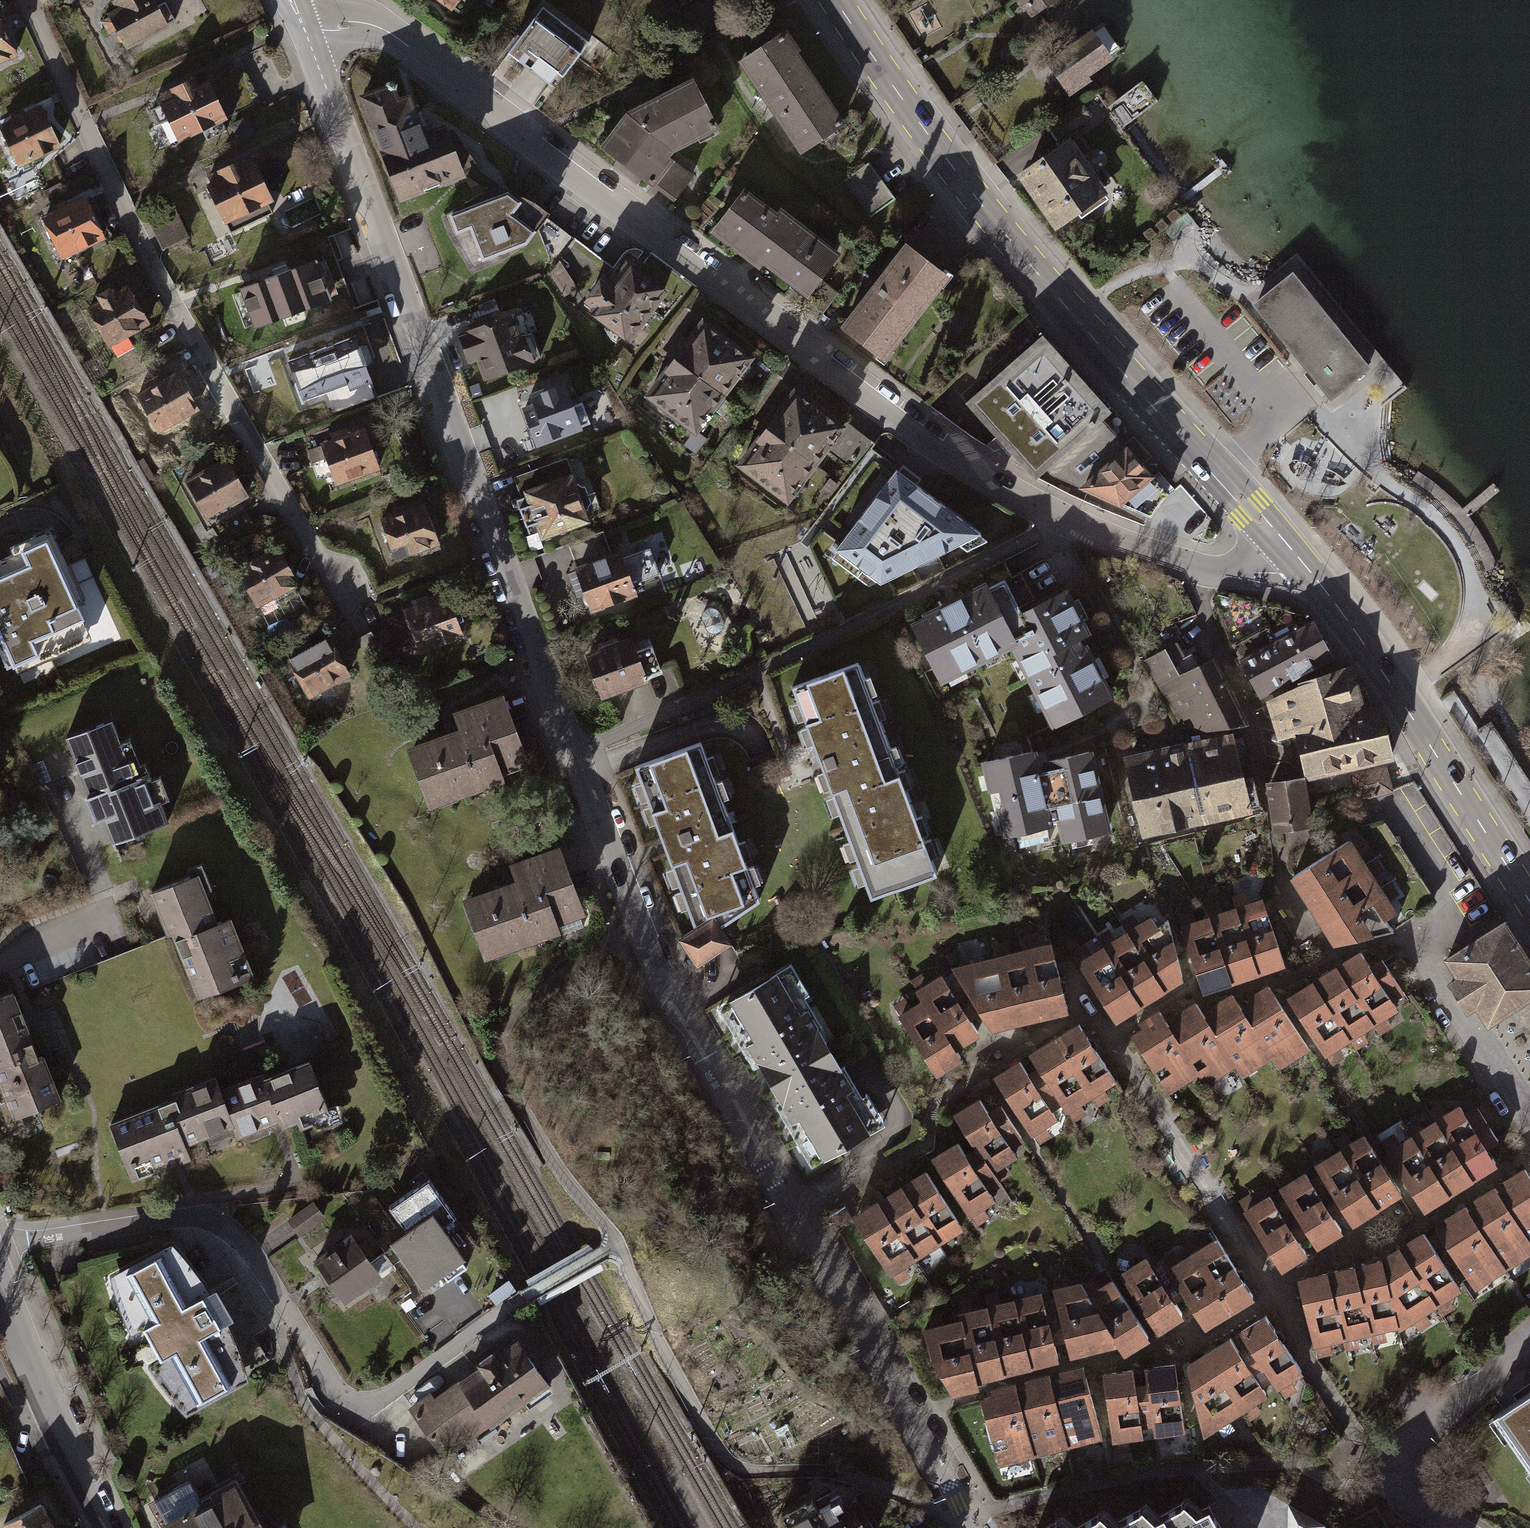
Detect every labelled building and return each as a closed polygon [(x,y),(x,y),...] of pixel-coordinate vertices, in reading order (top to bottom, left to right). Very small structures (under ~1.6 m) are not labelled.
[(108,7),(128,46),(175,22),(165,4),(156,8),(151,0),(121,0),(108,7)] [(458,16),(471,0),(438,0),(458,16)] [(1030,18),(1055,0),(1017,0),(1030,18)] [(548,9),(516,47),(562,84),(593,46),(548,9)] [(1103,18),(1044,58),(1069,95),(1092,79),(1088,73),(1124,49),(1103,18)] [(0,19),(0,68),(20,58),(1,19),(0,19)] [(788,37),(742,69),(801,155),(847,123),(788,37)] [(210,80),(161,103),(181,144),(230,121),(210,80)] [(635,111),(605,149),(676,204),(697,181),(677,159),(728,135),(698,84),(635,111)] [(390,88),(361,98),(398,204),(463,182),(444,128),(422,136),(408,99),(396,103),(390,88)] [(0,124),(0,132),(17,167),(62,146),(41,104),(0,124)] [(1070,143),(1023,178),(1063,233),(1110,198),(1070,143)] [(259,160),(210,179),(228,225),(277,205),(259,160)] [(848,184),(871,220),(898,202),(876,166),(848,184)] [(505,183),(439,210),(448,236),(469,267),(528,235),(539,210),(505,183)] [(751,192),(717,235),(761,270),(765,264),(811,301),(847,256),(786,207),(780,215),(751,192)] [(87,197),(44,221),(65,260),(108,237),(87,197)] [(165,250),(190,238),(177,212),(153,224),(165,250)] [(955,282),(909,246),(842,331),(888,367),(955,282)] [(314,260),(240,288),(256,329),(329,301),(314,260)] [(598,283),(581,305),(632,343),(668,295),(630,267),(611,292),(598,283)] [(1372,367),(1294,271),(1255,303),(1332,399),(1372,367)] [(125,289),(85,310),(109,355),(149,333),(125,289)] [(507,321),(463,335),(479,383),(523,368),(507,321)] [(706,323),(646,397),(693,435),(752,361),(706,323)] [(355,336),(291,360),(306,400),(370,377),(355,336)] [(1039,337),(968,400),(1037,477),(1041,474),(1101,420),(1108,414),(1039,337)] [(180,369),(132,392),(155,438),(202,415),(180,369)] [(539,410),(523,415),(534,448),(596,427),(589,404),(572,410),(565,388),(535,398),(539,410)] [(848,434),(796,395),(741,468),(792,507),(848,434)] [(1041,474),(1115,509),(1151,477),(1101,420),(1041,474)] [(365,427),(323,444),(338,482),(379,466),(365,427)] [(871,456),(863,472),(879,481),(888,465),(871,456)] [(229,464),(188,483),(208,524),(248,505),(229,464)] [(897,468),(835,548),(881,582),(981,531),(897,468)] [(575,479),(528,494),(541,537),(588,522),(575,479)] [(427,499),(373,519),(391,567),(445,547),(427,499)] [(70,524),(56,530),(14,548),(19,560),(0,568),(0,626),(16,663),(112,621),(70,524)] [(278,547),(239,566),(261,613),(300,594),(278,547)] [(625,556),(581,569),(594,610),(637,597),(625,556)] [(659,576),(668,594),(686,586),(676,567),(659,576)] [(1003,580),(908,627),(937,687),(1008,652),(1046,730),(1114,697),(1063,593),(1020,614),(1003,580)] [(450,597),(405,611),(420,657),(465,642),(450,597)] [(1300,619),(1235,662),(1259,698),(1324,655),(1300,619)] [(334,641),(290,660),(308,702),(352,683),(334,641)] [(635,641),(588,658),(604,699),(651,682),(635,641)] [(1166,651),(1147,660),(1191,739),(1244,725),(1212,659),(1181,672),(1166,651)] [(866,664),(788,691),(860,901),(939,874),(866,664)] [(1299,734),(1307,778),(1389,756),(1375,707),(1359,709),(1337,665),(1266,701),(1279,742),(1299,734)] [(462,729),(409,747),(430,809),(534,774),(508,697),(456,714),(462,729)] [(1128,759),(1147,837),(1250,813),(1232,735),(1128,759)] [(118,741),(74,759),(93,804),(102,800),(121,845),(172,824),(153,777),(136,784),(118,741)] [(702,745),(632,772),(692,931),(762,904),(702,745)] [(1040,748),(976,767),(997,841),(1061,823),(1067,845),(1114,832),(1090,752),(1045,765),(1040,748)] [(1386,766),(1356,781),(1368,804),(1398,790),(1386,766)] [(1304,780),(1270,782),(1273,833),(1307,831),(1304,780)] [(1358,835),(1289,878),(1333,948),(1393,935),(1417,917),(1358,835)] [(512,885),(462,903),(481,956),(582,918),(556,846),(504,865),(512,885)] [(197,875),(144,894),(161,940),(172,936),(195,998),(256,975),(235,918),(215,925),(197,875)] [(1260,897),(1179,923),(1202,993),(1283,966),(1260,897)] [(1164,906),(1074,963),(1113,1024),(1182,980),(1164,906)] [(1439,959),(1479,1030),(1529,1001),(1529,981),(1498,925),(1439,959)] [(918,1001),(896,1015),(935,1076),(961,1060),(955,1050),(979,1035),(969,1020),(979,1013),(990,1030),(1067,1011),(1050,942),(948,968),(951,973),(941,980),(937,974),(911,991),(918,1001)] [(1358,949),(1283,997),(1330,1070),(1347,1059),(1340,1049),(1351,1042),(1357,1050),(1367,1043),(1362,1035),(1374,1027),(1380,1036),(1389,1029),(1384,1021),(1398,1012),(1393,1005),(1405,997),(1379,958),(1368,965),(1358,949)] [(783,973),(719,1009),(809,1171),(873,1136),(783,973)] [(1141,1027),(1128,1035),(1166,1095),(1197,1075),(1205,1085),(1235,1067),(1242,1079),(1271,1061),(1279,1071),(1310,1051),(1265,985),(1246,997),(1249,1003),(1240,1008),(1229,993),(1209,1006),(1213,1012),(1204,1017),(1193,1002),(1173,1014),(1177,1020),(1168,1026),(1157,1009),(1136,1021),(1141,1027)] [(0,1001),(0,1116),(4,1127),(61,1107),(43,1058),(31,1063),(8,998),(0,1001)] [(1015,1059),(990,1075),(1037,1146),(1050,1137),(1044,1128),(1057,1119),(1051,1111),(1060,1105),(1072,1124),(1085,1115),(1079,1105),(1090,1098),(1097,1108),(1109,1100),(1104,1091),(1119,1082),(1076,1017),(1024,1051),(1035,1067),(1025,1074),(1015,1059)] [(259,1072),(215,1088),(230,1129),(271,1115),(275,1125),(324,1106),(308,1062),(262,1079),(259,1072)] [(230,1129),(215,1088),(212,1078),(163,1095),(165,1103),(109,1122),(128,1178),(186,1158),(182,1145),(230,1129)] [(954,1139),(929,1155),(969,1218),(1006,1194),(999,1182),(1011,1175),(1003,1163),(1015,1156),(1008,1146),(1019,1139),(996,1102),(986,1109),(976,1094),(947,1113),(971,1150),(963,1154),(954,1139)] [(1456,1104),(1384,1152),(1423,1212),(1494,1165),(1485,1151),(1497,1144),(1471,1105),(1461,1112),(1456,1104)] [(1268,1196),(1244,1212),(1280,1269),(1303,1254),(1295,1242),(1304,1236),(1312,1249),(1341,1231),(1332,1218),(1340,1213),(1349,1226),(1399,1193),(1362,1135),(1313,1167),(1317,1174),(1309,1179),(1305,1173),(1278,1190),(1283,1198),(1273,1204),(1268,1196)] [(1529,1258),(1529,1180),(1521,1166),(1500,1179),(1505,1187),(1497,1192),(1493,1186),(1472,1199),(1477,1205),(1466,1212),(1462,1206),(1442,1219),(1445,1225),(1435,1231),(1474,1293),(1529,1258)] [(921,1167),(848,1213),(887,1275),(961,1230),(921,1167)] [(417,1223),(420,1226),(432,1218),(439,1229),(456,1218),(429,1179),(390,1207),(406,1231),(417,1223)] [(299,1234),(323,1216),(314,1204),(290,1222),(299,1234)] [(467,1268),(439,1229),(432,1218),(420,1226),(397,1242),(424,1281),(440,1270),(448,1281),(467,1268)] [(1462,1293),(1420,1231),(1380,1258),(1295,1278),(1312,1352),(1403,1332),(1462,1293)] [(345,1297),(378,1274),(352,1236),(318,1261),(345,1297)] [(1145,1258),(1119,1275),(1157,1336),(1183,1318),(1174,1303),(1182,1298),(1205,1330),(1254,1299),(1215,1239),(1156,1275),(1145,1258)] [(203,1293),(197,1296),(170,1247),(117,1276),(188,1406),(242,1376),(215,1327),(220,1324),(215,1315),(211,1317),(204,1304),(208,1302),(203,1293)] [(210,1278),(226,1311),(238,1306),(222,1272),(210,1278)] [(1079,1282),(1051,1289),(1069,1357),(1114,1346),(1123,1358),(1150,1340),(1109,1280),(1087,1294),(1079,1282)] [(496,1304),(516,1290),(510,1281),(490,1296),(496,1304)] [(957,1320),(921,1329),(926,1356),(949,1393),(974,1388),(973,1380),(1057,1362),(1041,1293),(956,1313),(957,1320)] [(1227,1336),(1182,1365),(1201,1439),(1302,1375),(1261,1315),(1235,1331),(1239,1338),(1232,1343),(1227,1336)] [(532,1411),(555,1395),(519,1344),(497,1360),(492,1353),(479,1362),(484,1369),(463,1384),(490,1421),(522,1398),(532,1411)] [(1184,1432),(1173,1361),(1141,1366),(1142,1373),(1134,1375),(1133,1367),(1100,1372),(1111,1445),(1143,1440),(1141,1429),(1150,1428),(1151,1437),(1184,1432)] [(991,1397),(978,1400),(997,1471),(1098,1445),(1078,1366),(1055,1372),(1057,1378),(1047,1381),(1046,1375),(1022,1381),(1024,1387),(1012,1390),(1010,1384),(989,1390),(991,1397)] [(444,1453),(490,1421),(463,1384),(433,1406),(428,1399),(413,1410),(444,1453)] [(1490,1423),(1529,1479),(1529,1395),(1490,1423)] [(203,1505),(189,1481),(155,1499),(171,1527),(263,1527),(260,1522),(254,1525),(234,1488),(203,1505)] [(773,1522),(776,1527),(857,1527),(837,1489),(773,1522)] [(1305,1500),(1261,1521),(1265,1527),(1319,1527),(1305,1500)] [(1212,1508),(1198,1514),(1186,1503),(1181,1508),(1156,1521),(1144,1509),(1140,1514),(1115,1527),(1102,1516),(1098,1519),(1082,1527),(1223,1527),(1212,1508)] [(41,1504),(4,1525),(6,1527),(54,1527),(41,1504)]
